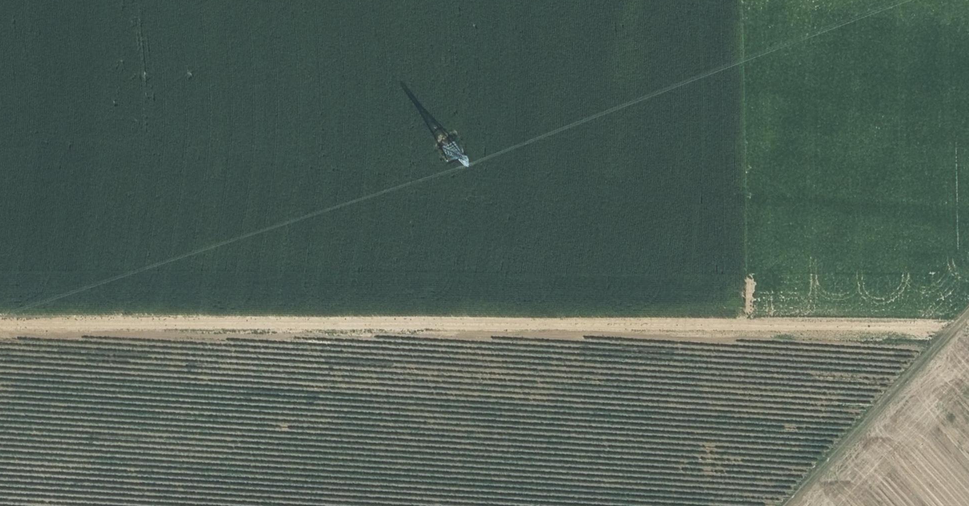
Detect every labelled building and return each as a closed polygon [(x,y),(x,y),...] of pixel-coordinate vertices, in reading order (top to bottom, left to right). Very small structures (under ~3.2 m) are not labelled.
[(443,144),(447,157),(460,153),(455,140),(443,144)]
